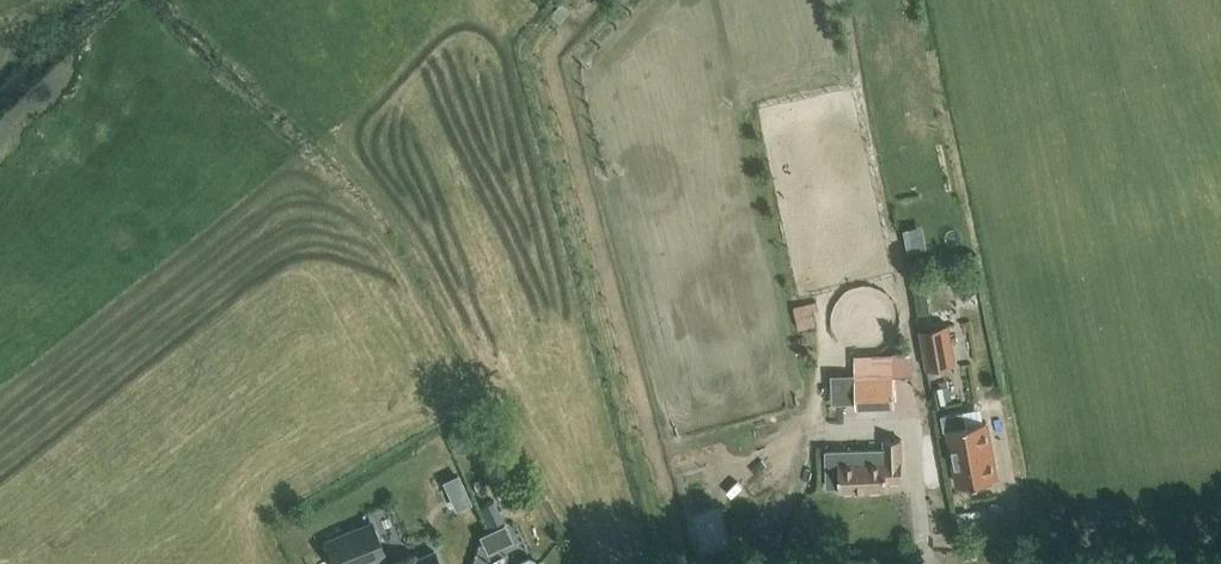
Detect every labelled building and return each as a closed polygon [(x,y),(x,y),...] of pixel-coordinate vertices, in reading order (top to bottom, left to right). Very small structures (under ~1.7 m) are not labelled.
[(914,235),(932,232),(928,211),(910,214),(914,235)] [(809,300),(792,303),(797,325),(814,321),(809,300)] [(920,326),(927,367),(954,363),(947,321),(920,326)] [(874,373),(853,374),(856,409),(894,406),(891,374),(910,374),(909,352),(873,353),(874,373)] [(947,427),(957,483),(976,479),(977,485),(992,482),(991,477),(995,476),(986,420),(965,423),(962,407),(940,411),(943,428),(947,427)] [(461,424),(448,431),(455,446),(469,439),(461,424)] [(840,489),(887,488),(887,480),(902,480),(902,458),(901,458),(900,438),(882,439),(882,446),(824,448),(826,486),(839,485),(840,489)] [(456,474),(443,480),(455,506),(469,500),(456,474)] [(480,506),(489,525),(503,519),(494,499),(480,506)] [(384,554),(371,521),(324,540),(333,563),(361,563),(384,554)] [(505,522),(480,533),(487,549),(512,538),(505,522)] [(433,549),(415,557),(413,553),(386,563),(440,563),(433,549)]
